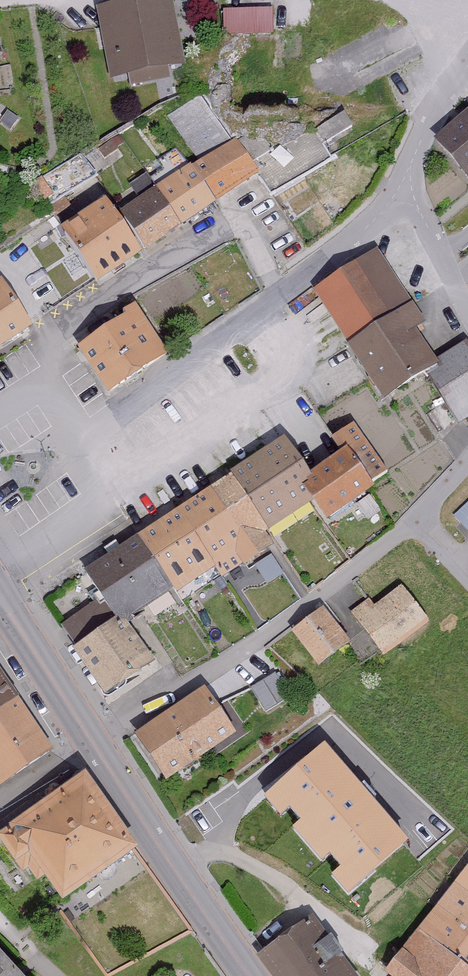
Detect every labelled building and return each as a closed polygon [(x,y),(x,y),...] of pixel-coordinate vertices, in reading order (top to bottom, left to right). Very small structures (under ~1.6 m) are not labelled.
[(173,0),(152,0),(99,10),(111,79),(130,76),(132,86),(172,79),(170,69),(184,66),(173,0)] [(272,13),(228,12),(227,34),(272,35),(272,13)] [(199,166),(235,141),(203,96),(168,121),(199,166)] [(334,159),(324,138),(353,124),(348,113),(257,156),(272,189),(334,159)] [(437,140),(467,178),(467,116),(437,140)] [(199,166),(194,170),(218,205),(262,174),(238,139),(235,141),(199,166)] [(191,167),(158,190),(185,228),(218,205),(194,170),(191,167)] [(158,190),(125,213),(151,251),(185,228),(158,190)] [(142,256),(106,203),(64,232),(100,285),(142,256)] [(378,251),(315,290),(387,404),(431,377),(460,423),(467,418),(467,345),(441,363),(420,329),(425,326),(378,251)] [(37,328),(6,279),(0,283),(0,351),(37,328)] [(171,356),(139,305),(122,316),(125,320),(84,346),(113,392),(171,356)] [(343,456),(315,474),(323,487),(314,493),(331,519),(381,487),(376,480),(387,473),(355,425),(333,440),(343,456)] [(323,487),(315,474),(291,439),(237,474),(269,523),(314,493),(323,487)] [(269,523),(237,474),(184,509),(221,566),(225,572),(245,559),(248,564),(277,546),(269,534),(274,531),(269,523)] [(457,517),(467,529),(467,507),(457,517)] [(221,566),(184,509),(143,536),(176,588),(180,593),(221,566)] [(176,588),(143,536),(92,569),(125,621),(176,588)] [(375,607),(368,599),(351,613),(387,658),(433,622),(403,585),(375,607)] [(62,630),(109,697),(153,666),(107,599),(62,630)] [(352,644),(325,610),(294,634),(321,668),(352,644)] [(22,701),(0,667),(0,716),(22,701)] [(294,697),(278,673),(253,689),(269,713),(294,697)] [(242,738),(209,690),(141,736),(174,784),(242,738)] [(0,716),(0,783),(2,787),(56,753),(22,701),(0,716)] [(324,744),(265,794),(349,892),(408,842),(324,744)] [(145,849),(93,774),(2,836),(21,862),(35,853),(69,901),(145,849)] [(386,972),(391,975),(467,975),(467,870),(386,972)] [(315,911),(262,949),(281,975),(356,975),(360,973),(315,911)] [(0,957),(0,975),(18,975),(0,957)]
